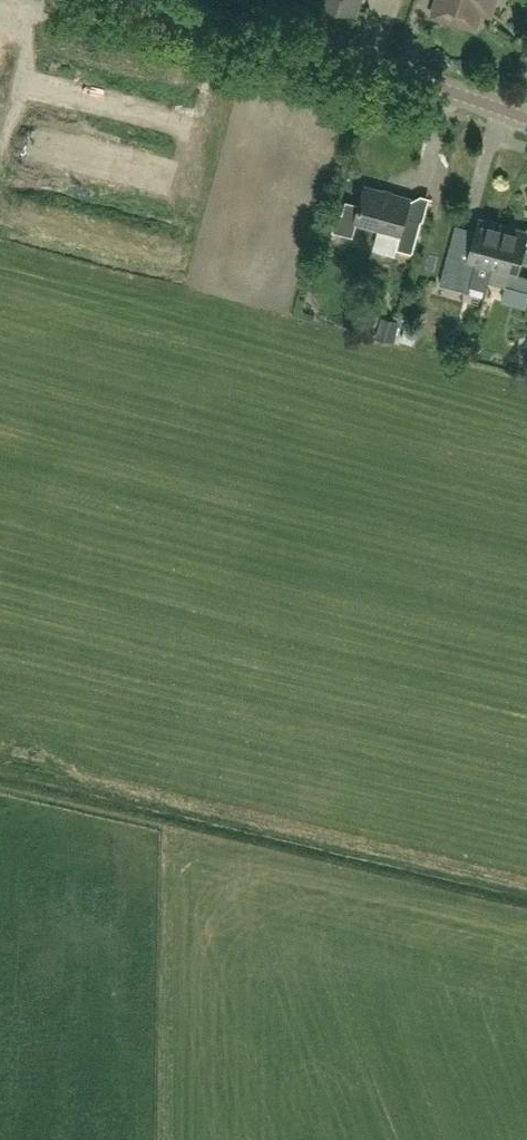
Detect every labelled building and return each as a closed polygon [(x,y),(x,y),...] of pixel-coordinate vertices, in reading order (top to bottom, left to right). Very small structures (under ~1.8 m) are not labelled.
[(361,0),(322,0),(321,2),(357,13),(361,0)] [(439,16),(476,27),(481,10),(491,13),(495,0),(444,0),(439,16)] [(414,252),(423,219),(407,215),(412,197),(365,184),(360,203),(352,201),(347,204),(344,212),(340,211),(336,224),(339,230),(350,233),(355,230),(357,221),(402,233),(398,247),(414,252)] [(490,279),(505,223),(480,216),(469,257),(449,252),(441,283),(470,291),(473,282),(488,286),(490,279)] [(519,272),(526,244),(526,229),(505,223),(490,279),(526,289),(526,274),(519,272)] [(405,338),(406,321),(395,320),(393,337),(405,338)]
